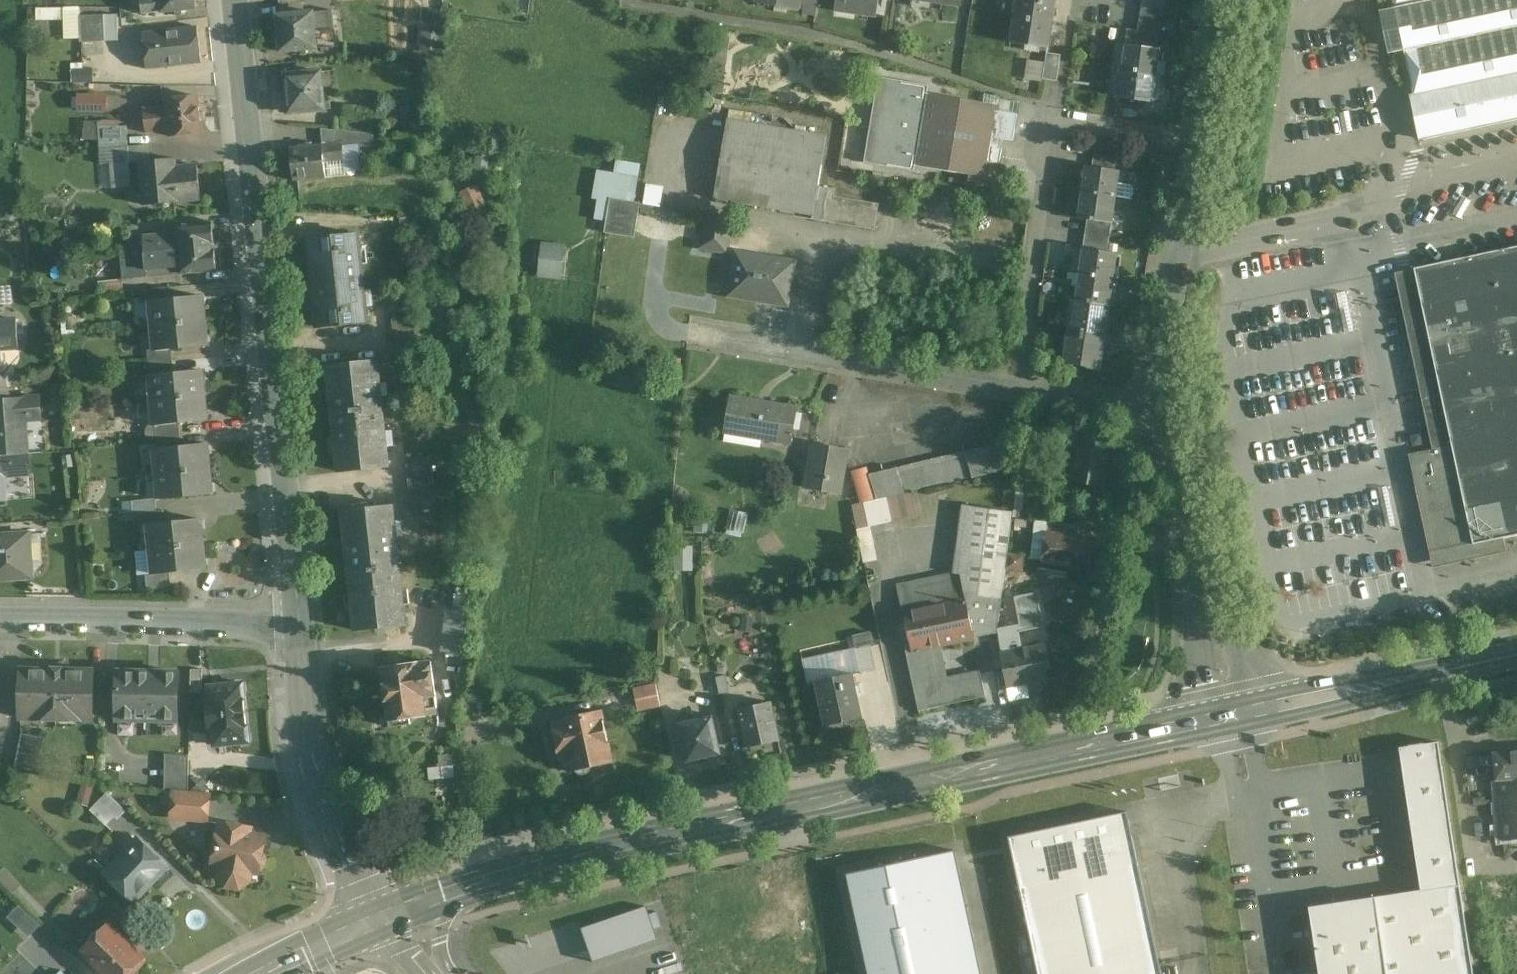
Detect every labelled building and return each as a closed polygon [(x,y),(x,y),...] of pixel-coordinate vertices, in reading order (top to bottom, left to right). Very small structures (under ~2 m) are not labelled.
[(145,13),(195,8),(194,0),(144,0),(145,13)] [(280,2),(281,15),(306,12),(305,0),(300,0),(280,2)] [(757,3),(799,10),(801,0),(757,0),(757,3)] [(803,15),(816,17),(818,0),(805,0),(803,15)] [(836,4),(855,6),(853,15),(875,18),(878,0),(836,0),(836,4)] [(1016,15),(1053,21),(1056,0),(1018,0),(1016,15)] [(1413,95),(1516,73),(1516,0),(1393,0),(1413,95)] [(281,15),(278,15),(282,51),(322,47),(321,36),(315,37),(313,14),(313,12),(306,12),(281,15)] [(333,12),(313,14),(315,37),(321,36),(335,35),(333,12)] [(104,15),(80,16),(81,41),(105,41),(104,15)] [(119,40),(118,15),(104,15),(105,41),(119,40)] [(1016,15),(1015,15),(1011,41),(1027,44),(1026,49),(1041,52),(1042,46),(1049,47),(1053,21),(1016,15)] [(1161,24),(1140,21),(1138,33),(1160,36),(1161,24)] [(198,27),(143,33),(148,70),(203,64),(198,27)] [(1160,36),(1138,33),(1136,46),(1158,49),(1160,36)] [(1136,46),(1125,44),(1125,46),(1126,46),(1122,71),(1157,75),(1160,49),(1158,49),(1136,46)] [(1046,53),(1046,77),(1059,77),(1060,53),(1046,53)] [(766,61),(738,76),(749,96),(777,81),(766,61)] [(321,71),(288,75),(284,78),(285,88),(289,89),(292,112),(330,108),(330,101),(324,101),(321,71)] [(1157,75),(1122,71),(1119,96),(1119,95),(1118,97),(1153,101),(1157,75)] [(1413,95),(1416,108),(1423,140),(1516,120),(1516,73),(1413,95)] [(998,106),(927,94),(928,86),(879,78),(865,162),(914,171),(915,165),(970,175),(969,180),(996,185),(1002,149),(1000,148),(1002,140),(1013,142),(1018,115),(997,112),(998,106)] [(110,102),(110,93),(82,93),(82,102),(110,102)] [(198,97),(167,100),(167,107),(145,109),(147,132),(170,130),(170,136),(202,133),(198,97)] [(342,119),(335,118),(334,130),(340,130),(373,134),(376,134),(378,109),(343,106),(342,119)] [(827,140),(727,123),(714,201),(813,218),(819,187),(827,140)] [(128,128),(98,126),(99,144),(129,144),(128,128)] [(334,130),(320,128),(322,146),(343,145),(340,130),(334,130)] [(358,146),(373,146),(373,135),(373,134),(340,130),(343,145),(358,144),(358,146)] [(374,150),(385,153),(385,137),(373,135),(373,146),(375,146),(374,150)] [(129,144),(99,144),(100,163),(111,163),(111,162),(130,161),(129,144)] [(344,161),(345,173),(360,172),(358,146),(358,144),(343,145),(344,161)] [(322,146),(290,148),(292,179),(324,177),(323,162),(344,161),(343,145),(322,146)] [(373,146),(358,146),(360,172),(361,176),(374,176),(374,150),(375,146),(373,146)] [(1117,158),(1094,155),(1092,167),(1115,170),(1117,158)] [(174,159),(140,162),(144,205),(200,199),(197,165),(175,167),(174,159)] [(130,161),(111,162),(111,163),(113,187),(131,186),(130,161)] [(1092,167),(1086,166),(1086,167),(1082,192),(1116,197),(1116,196),(1129,198),(1133,196),(1134,189),(1131,185),(1118,184),(1120,171),(1115,170),(1092,167)] [(603,197),(609,198),(631,201),(634,180),(607,175),(603,197)] [(476,183),(458,191),(467,211),(485,202),(476,183)] [(835,190),(819,187),(813,218),(873,228),(877,205),(833,197),(835,190)] [(1116,197),(1082,192),(1079,217),(1078,217),(1078,218),(1088,220),(1112,223),(1116,197)] [(637,203),(631,201),(609,198),(604,232),(631,236),(637,203)] [(733,225),(704,220),(699,252),(728,257),(733,225)] [(1112,223),(1088,220),(1086,233),(1110,237),(1112,223)] [(212,223),(176,226),(177,233),(143,236),(145,253),(215,246),(212,223)] [(1110,237),(1086,233),(1084,249),(1108,252),(1110,237)] [(359,234),(308,239),(316,312),(317,327),(368,322),(359,234)] [(562,246),(542,245),(539,275),(559,277),(562,246)] [(215,246),(145,253),(145,254),(131,255),(133,272),(147,270),(147,277),(217,270),(215,246)] [(1395,273),(1425,414),(1432,450),(1409,455),(1433,570),(1507,554),(1503,538),(1516,535),(1516,248),(1395,273)] [(1084,249),(1083,249),(1083,250),(1080,275),(1114,280),(1117,254),(1108,252),(1084,249)] [(794,264),(739,255),(732,295),(787,304),(794,264)] [(1114,280),(1080,275),(1076,301),(1110,306),(1114,280)] [(123,279),(99,282),(100,293),(124,291),(123,279)] [(12,304),(11,287),(0,288),(0,305),(12,304)] [(165,288),(141,290),(142,302),(150,301),(150,300),(166,298),(165,288)] [(166,298),(150,300),(150,301),(153,326),(205,321),(202,294),(166,298)] [(1110,306),(1076,301),(1073,300),(1068,332),(1084,334),(1086,324),(1107,327),(1110,306)] [(417,311),(391,314),(394,339),(419,337),(417,311)] [(18,348),(16,320),(0,321),(0,349),(18,348)] [(205,321),(153,326),(155,348),(155,349),(171,348),(207,344),(205,321)] [(1107,327),(1086,324),(1084,334),(1105,338),(1107,327)] [(1104,348),(1083,345),(1084,334),(1068,332),(1063,364),(1101,369),(1104,348)] [(1105,338),(1084,334),(1083,345),(1104,348),(1105,338)] [(419,337),(394,339),(396,365),(422,362),(419,337)] [(171,348),(155,349),(155,348),(147,349),(149,364),(173,361),(171,348)] [(173,361),(149,364),(150,374),(174,371),(173,361)] [(378,361),(327,367),(339,472),(389,466),(378,361)] [(174,371),(150,374),(152,400),(203,395),(201,369),(174,371)] [(0,387),(0,399),(10,399),(9,387),(7,387),(0,387)] [(203,395),(152,400),(155,424),(179,422),(206,419),(203,395)] [(0,399),(0,456),(28,454),(26,420),(41,418),(40,397),(10,399),(0,399)] [(798,409),(735,398),(729,433),(793,443),(798,409)] [(1103,427),(1068,421),(1066,433),(1081,435),(1101,439),(1103,427)] [(179,422),(155,424),(156,437),(180,435),(179,422)] [(180,435),(156,437),(157,448),(181,446),(180,435)] [(1101,439),(1081,435),(1073,482),(1102,487),(1110,440),(1101,439)] [(992,439),(977,442),(980,452),(994,449),(992,439)] [(157,448),(155,448),(158,474),(209,469),(206,443),(181,446),(157,448)] [(847,451),(814,445),(807,487),(840,492),(847,451)] [(980,452),(867,477),(872,501),(1000,473),(994,449),(980,452)] [(6,500),(5,476),(30,474),(28,454),(0,456),(0,500),(6,500)] [(431,456),(406,458),(408,484),(434,482),(431,456)] [(209,469),(158,474),(160,499),(211,494),(209,469)] [(867,477),(853,480),(858,504),(872,501),(867,477)] [(434,482),(408,484),(411,510),(437,508),(434,482)] [(913,493),(901,495),(907,519),(918,516),(913,493)] [(901,495),(887,498),(892,522),(907,519),(901,495)] [(887,498),(853,506),(858,529),(892,522),(887,498)] [(155,499),(131,501),(133,514),(156,511),(155,499)] [(393,506),(343,512),(355,630),(406,625),(393,506)] [(731,509),(727,531),(744,534),(748,512),(731,509)] [(156,511),(133,514),(134,526),(148,524),(163,522),(162,511),(156,511)] [(163,522),(148,524),(150,549),(201,544),(198,519),(163,522)] [(1079,526),(1047,522),(1046,534),(1078,538),(1079,526)] [(33,578),(30,533),(0,535),(0,580),(33,578)] [(1078,538),(1046,534),(1043,560),(1063,562),(1063,563),(1074,564),(1074,565),(1090,567),(1094,539),(1078,538)] [(201,544),(150,549),(152,572),(153,574),(168,572),(203,569),(201,544)] [(693,570),(694,544),(675,544),(674,570),(693,570)] [(1007,558),(962,552),(959,574),(961,574),(966,600),(974,638),(998,633),(1007,558)] [(168,572),(153,574),(152,572),(146,573),(147,588),(170,586),(168,572)] [(959,574),(898,587),(904,613),(966,600),(961,574),(959,574)] [(1046,645),(1021,649),(1019,632),(1044,627),(1037,593),(1015,597),(1020,625),(999,629),(1002,653),(1000,653),(1007,688),(1027,684),(1029,692),(1041,689),(1040,682),(1048,680),(1048,679),(1053,678),(1046,645)] [(966,600),(904,613),(911,646),(912,651),(927,648),(974,638),(966,600)] [(469,612),(447,610),(442,651),(464,653),(469,612)] [(981,674),(935,684),(927,648),(912,651),(911,646),(905,647),(918,711),(986,697),(981,674)] [(860,674),(872,671),(876,670),(871,647),(855,650),(860,673),(860,674)] [(855,650),(830,655),(829,655),(800,662),(805,684),(816,682),(853,675),(860,673),(855,650)] [(431,661),(382,668),(390,727),(412,724),(411,718),(431,716),(432,718),(440,717),(431,661)] [(64,667),(52,667),(52,670),(21,670),(20,718),(94,719),(94,671),(63,670),(64,667)] [(714,667),(697,671),(703,698),(720,695),(716,678),(714,667)] [(203,669),(191,669),(190,693),(202,693),(203,669)] [(178,672),(118,671),(118,719),(178,720),(178,672)] [(853,675),(816,682),(825,727),(827,727),(828,731),(844,728),(843,724),(862,720),(853,675)] [(725,676),(716,678),(720,695),(728,693),(725,676)] [(234,684),(209,687),(211,702),(206,702),(208,716),(245,713),(243,692),(245,690),(244,685),(241,682),(236,683),(234,684)] [(656,684),(634,689),(638,711),(661,706),(656,684)] [(771,703),(739,710),(747,749),(750,748),(753,751),(761,749),(762,746),(779,742),(771,703)] [(602,712),(553,723),(561,759),(570,757),(573,769),(575,769),(577,772),(580,774),(583,775),(587,774),(590,772),(592,769),(592,765),(612,761),(602,712)] [(245,713),(208,716),(209,731),(214,730),(215,745),(224,744),(224,751),(226,751),(226,744),(240,743),(242,744),(247,744),(250,740),(249,735),(248,733),(245,713)] [(713,719),(695,722),(694,716),(681,718),(682,725),(681,725),(689,761),(704,757),(706,759),(708,761),(711,761),(713,761),(715,759),(717,757),(717,755),(720,754),(713,719)] [(45,738),(21,733),(15,767),(38,772),(45,738)] [(1438,742),(1399,748),(1421,890),(1309,907),(1319,972),(1303,973),(1473,973),(1438,742)] [(1493,753),(1496,781),(1497,781),(1501,839),(1516,838),(1516,752),(1493,753)] [(189,756),(165,754),(164,791),(174,792),(188,793),(189,756)] [(205,790),(206,779),(190,778),(190,789),(205,790)] [(188,793),(174,792),(172,818),(208,821),(210,795),(188,793)] [(125,810),(108,793),(100,801),(117,818),(125,810)] [(1010,837),(1017,870),(1039,973),(1162,973),(1160,964),(1127,812),(1010,837)] [(250,828),(222,823),(221,830),(219,830),(213,863),(223,865),(221,875),(227,885),(239,887),(248,880),(250,870),(259,872),(260,869),(261,869),(264,867),(266,858),(263,855),(262,855),(265,838),(248,835),(250,828)] [(137,842),(129,835),(116,849),(123,856),(107,873),(122,888),(122,890),(133,900),(145,888),(144,886),(153,877),(155,878),(167,866),(152,851),(150,851),(139,840),(137,842)] [(846,874),(858,927),(868,973),(981,973),(970,925),(954,850),(846,874)] [(32,935),(42,923),(21,904),(11,916),(32,935)] [(110,924),(82,953),(104,973),(128,973),(133,969),(140,969),(145,963),(144,957),(110,924)]
